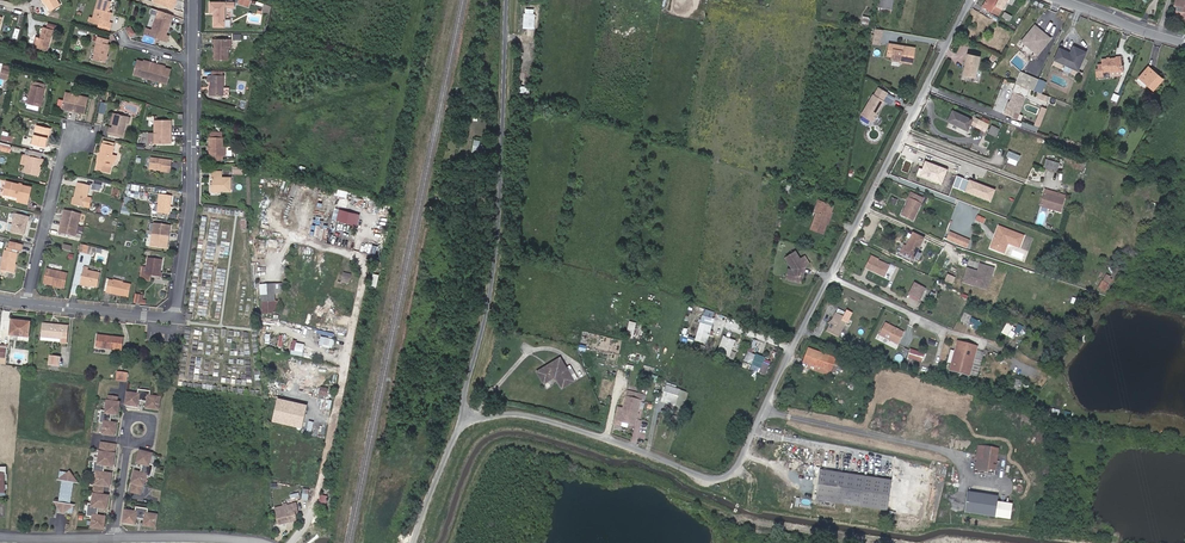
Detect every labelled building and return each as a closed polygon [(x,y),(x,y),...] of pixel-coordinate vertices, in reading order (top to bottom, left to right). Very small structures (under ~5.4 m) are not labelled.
[(50,9),(60,4),(58,0),(44,0),(50,9)] [(111,12),(107,11),(110,0),(98,0),(93,17),(90,16),(89,21),(99,24),(110,27),(112,22),(108,21),(111,12)] [(232,0),(208,0),(208,12),(214,12),(214,15),(211,15),(211,25),(223,25),(223,6),(232,6),(232,0)] [(892,0),(879,0),(878,9),(892,11),(893,11),(894,0),(892,0)] [(997,16),(1000,11),(1001,12),(1008,0),(986,0),(982,7),(997,16)] [(1173,7),(1176,8),(1174,19),(1184,21),(1184,0),(1174,0),(1173,7)] [(171,14),(151,8),(150,13),(156,15),(151,29),(165,34),(171,14)] [(1011,18),(1004,14),(1001,18),(1009,22),(1011,18)] [(1052,38),(1036,25),(1027,36),(1029,38),(1027,40),(1030,43),(1028,45),(1039,54),(1052,38)] [(39,37),(36,47),(48,50),(53,30),(44,27),(42,34),(44,34),(43,38),(41,37),(39,37)] [(130,27),(125,30),(128,36),(133,33),(130,27)] [(168,35),(165,34),(151,29),(145,27),(143,33),(166,40),(168,35)] [(876,27),(873,43),(881,45),(885,29),(876,27)] [(110,39),(95,34),(94,39),(99,41),(94,59),(105,62),(110,44),(108,43),(110,39)] [(227,47),(227,37),(211,37),(211,43),(214,43),(213,58),(227,58),(227,47)] [(892,60),(902,62),(901,64),(912,66),(914,52),(904,50),(904,48),(889,45),(887,57),(892,58),(892,60)] [(1071,53),(1062,48),(1056,60),(1080,71),(1088,54),(1076,48),(1073,53),(1073,55),(1071,55),(1071,53)] [(976,77),(980,56),(968,54),(964,75),(976,77)] [(1122,67),(1125,66),(1123,57),(1106,59),(1107,64),(1102,64),(1103,69),(1100,69),(1101,76),(1109,75),(1108,71),(1115,70),(1115,73),(1121,72),(1122,72),(1122,67)] [(133,74),(150,79),(155,62),(150,60),(149,63),(144,62),(137,59),(133,74)] [(155,62),(150,79),(167,84),(171,69),(165,67),(159,66),(160,63),(155,62)] [(1151,69),(1153,66),(1150,64),(1140,75),(1150,84),(1154,88),(1165,77),(1159,72),(1156,75),(1151,69)] [(1159,72),(1153,66),(1151,69),(1156,75),(1159,72)] [(8,80),(10,70),(3,68),(0,78),(8,80)] [(210,74),(206,74),(206,79),(209,79),(209,93),(221,93),(226,93),(226,86),(222,86),(222,74),(220,74),(214,74),(214,70),(210,70),(210,74)] [(1035,90),(1039,78),(1021,71),(1017,83),(1035,90)] [(1150,84),(1140,75),(1136,79),(1146,88),(1150,84)] [(31,85),(30,85),(26,104),(32,105),(36,107),(39,97),(42,97),(44,88),(43,88),(44,85),(40,84),(39,87),(35,86),(36,83),(32,82),(31,85)] [(873,95),(861,116),(871,122),(872,121),(873,122),(877,116),(875,116),(876,115),(875,114),(876,112),(877,113),(884,102),(883,101),(887,94),(879,88),(874,96),(873,95)] [(1020,114),(1027,97),(1015,92),(1011,103),(1009,104),(1005,113),(1013,116),(1015,112),(1019,114),(1020,114)] [(72,111),(76,95),(65,93),(61,109),(72,111)] [(1049,101),(1051,96),(1044,93),(1042,99),(1049,101)] [(88,98),(76,95),(72,111),(84,114),(88,98)] [(973,121),(952,112),(947,123),(967,133),(971,126),(985,133),(988,126),(974,119),(973,121)] [(126,119),(126,117),(114,114),(111,126),(111,128),(108,128),(107,132),(122,136),(125,123),(128,123),(129,119),(126,119)] [(152,118),(152,131),(169,131),(169,118),(152,118)] [(37,125),(32,144),(44,148),(49,128),(37,125)] [(990,136),(1003,140),(1006,132),(994,127),(990,136)] [(169,131),(152,131),(152,132),(152,142),(169,143),(169,131)] [(8,140),(9,135),(9,134),(3,132),(1,140),(8,142),(8,140)] [(221,160),(221,134),(208,134),(208,137),(205,137),(205,149),(208,149),(208,160),(220,160),(221,160)] [(474,139),(473,152),(481,153),(482,139),(474,139)] [(4,146),(10,147),(11,145),(1,142),(0,144),(0,150),(3,150),(4,146)] [(97,160),(95,170),(109,173),(111,163),(109,163),(111,155),(113,146),(101,143),(100,149),(103,149),(101,154),(100,160),(97,160)] [(1011,150),(1006,161),(1018,165),(1022,155),(1011,150)] [(28,156),(26,165),(24,174),(38,177),(41,163),(42,164),(43,160),(39,159),(28,156)] [(159,168),(158,172),(169,173),(171,160),(149,157),(148,166),(159,168)] [(1058,173),(1060,164),(1045,160),(1043,169),(1058,173)] [(948,170),(927,162),(921,176),(943,184),(948,170)] [(211,177),(211,182),(211,184),(210,184),(209,191),(229,191),(229,178),(219,177),(219,172),(210,171),(210,177),(211,177)] [(996,190),(971,180),(967,192),(992,202),(996,190)] [(26,186),(6,181),(4,188),(10,190),(9,195),(18,198),(17,202),(27,205),(28,199),(23,198),(26,186)] [(138,197),(140,185),(127,183),(124,193),(128,193),(128,195),(138,197)] [(78,184),(73,205),(84,207),(86,198),(89,186),(78,184)] [(1039,207),(1060,214),(1066,197),(1059,194),(1057,198),(1049,196),(1050,192),(1045,190),(1039,207)] [(901,216),(913,222),(920,206),(922,207),(926,200),(927,201),(929,197),(924,194),(922,197),(911,192),(908,197),(909,198),(901,216)] [(171,196),(160,195),(157,216),(154,215),(152,216),(151,218),(165,220),(166,212),(168,213),(171,196)] [(130,214),(132,198),(124,197),(122,213),(130,214)] [(812,210),(816,211),(820,199),(815,198),(812,210)] [(820,199),(816,211),(812,227),(824,230),(828,220),(831,208),(833,202),(820,199)] [(340,209),(337,220),(358,225),(361,214),(340,209)] [(64,210),(62,221),(78,225),(81,214),(64,210)] [(24,236),(27,220),(29,220),(30,216),(16,213),(11,233),(24,236)] [(78,225),(62,221),(59,233),(75,237),(78,225)] [(969,227),(953,221),(950,228),(967,234),(969,227)] [(153,230),(153,234),(169,236),(170,224),(155,222),(153,230)] [(1022,233),(997,225),(990,247),(999,250),(1001,246),(1003,245),(1004,241),(1007,240),(1019,244),(1022,233)] [(969,239),(949,232),(946,239),(966,246),(969,239)] [(169,236),(153,234),(151,246),(167,248),(169,236)] [(905,245),(901,253),(915,260),(925,239),(915,234),(908,247),(905,245)] [(1019,245),(1019,244),(1007,240),(1004,241),(1003,245),(1001,246),(999,250),(1003,252),(1006,241),(1019,245)] [(14,263),(17,252),(12,251),(12,249),(21,251),(22,245),(10,242),(9,248),(6,247),(6,250),(5,250),(0,268),(0,269),(12,272),(14,263)] [(79,250),(86,252),(88,245),(81,243),(79,250)] [(91,245),(89,253),(96,255),(95,258),(106,261),(108,250),(91,245)] [(802,268),(810,264),(806,257),(801,259),(796,251),(786,257),(792,269),(789,280),(801,283),(803,273),(802,271),(802,268)] [(162,259),(149,257),(147,266),(144,266),(142,280),(153,281),(154,274),(162,276),(162,271),(160,271),(162,259)] [(873,260),(869,269),(885,277),(889,267),(873,260)] [(972,272),(966,270),(962,282),(973,285),(973,283),(985,287),(987,280),(989,280),(993,268),(979,264),(975,276),(971,275),(972,272)] [(83,267),(79,283),(96,287),(99,273),(87,270),(88,268),(83,267)] [(66,273),(47,269),(43,283),(49,285),(49,283),(63,286),(66,273)] [(953,284),(956,277),(948,274),(945,281),(953,284)] [(1107,276),(1100,289),(1105,292),(1113,279),(1107,276)] [(126,284),(113,281),(108,280),(105,292),(123,296),(126,284)] [(986,290),(989,280),(987,280),(985,287),(973,283),(973,285),(986,290)] [(275,301),(274,284),(261,285),(262,302),(275,301)] [(916,285),(910,297),(921,302),(926,290),(916,285)] [(143,296),(135,294),(133,303),(141,304),(146,305),(146,299),(142,298),(143,296)] [(275,301),(262,302),(262,314),(276,313),(275,308),(275,301)] [(836,309),(835,308),(830,319),(828,323),(825,330),(837,336),(845,317),(841,316),(843,312),(842,311),(836,309)] [(706,343),(713,319),(702,316),(695,340),(706,343)] [(980,330),(983,321),(972,317),(971,322),(976,324),(974,328),(980,330)] [(28,337),(30,322),(11,320),(10,335),(28,337)] [(636,322),(629,320),(625,337),(632,338),(636,322)] [(894,327),(884,322),(878,334),(897,343),(903,332),(898,330),(896,330),(894,329),(894,327)] [(1013,326),(1007,323),(1001,332),(1007,336),(1013,326)] [(62,326),(43,324),(42,337),(61,339),(61,344),(66,344),(67,326),(62,326)] [(1023,336),(1027,329),(1022,326),(1018,333),(1023,336)] [(124,337),(97,334),(96,347),(111,349),(112,346),(123,347),(124,337)] [(694,338),(681,334),(678,344),(691,348),(694,338)] [(333,348),(335,338),(321,336),(319,346),(333,348)] [(736,341),(724,336),(717,353),(728,358),(736,341)] [(291,354),(304,356),(305,343),(293,341),(291,354)] [(978,346),(957,341),(954,351),(951,350),(948,362),(951,363),(950,369),(970,374),(975,356),(978,346)] [(830,355),(808,348),(803,363),(808,364),(806,368),(830,376),(831,372),(835,373),(837,366),(834,365),(836,358),(830,355)] [(273,351),(264,349),(263,357),(271,359),(273,351)] [(922,362),(924,356),(925,354),(907,349),(905,358),(922,362)] [(765,358),(749,352),(746,360),(753,362),(752,365),(767,370),(769,365),(763,362),(765,358)] [(49,356),(48,362),(50,362),(49,366),(58,367),(60,358),(49,356)] [(981,357),(975,356),(970,374),(976,376),(981,357)] [(561,358),(537,372),(544,383),(559,373),(563,379),(559,381),(563,387),(577,379),(571,368),(568,370),(561,358)] [(842,368),(840,376),(849,379),(851,371),(842,368)] [(118,372),(117,380),(126,381),(127,373),(118,372)] [(675,388),(666,385),(660,401),(680,408),(686,392),(675,388)] [(330,389),(321,387),(320,395),(328,397),(330,389)] [(126,392),(124,405),(136,407),(137,403),(135,403),(136,400),(137,401),(146,402),(147,402),(147,405),(145,405),(145,408),(157,410),(159,397),(149,396),(149,391),(137,389),(136,394),(126,392)] [(618,406),(614,425),(619,427),(620,423),(634,427),(643,394),(628,390),(623,407),(618,406)] [(101,434),(113,436),(115,423),(112,423),(112,424),(109,424),(109,422),(110,414),(111,412),(113,413),(113,414),(116,415),(118,402),(116,402),(116,397),(107,396),(107,401),(106,400),(104,411),(100,410),(98,423),(102,423),(101,434)] [(278,399),(274,423),(305,428),(309,404),(278,399)] [(1059,416),(1060,409),(1048,408),(1047,415),(1059,416)] [(98,451),(96,462),(93,461),(91,473),(94,474),(90,504),(86,503),(84,516),(91,517),(89,527),(102,529),(103,516),(100,516),(100,518),(95,517),(96,515),(97,508),(97,505),(99,506),(99,508),(105,509),(107,496),(101,495),(102,486),(108,487),(110,474),(104,473),(104,475),(102,475),(102,472),(103,465),(104,463),(106,463),(105,466),(111,467),(113,453),(114,445),(100,442),(98,451)] [(999,448),(978,445),(974,472),(995,475),(999,448)] [(150,454),(138,451),(135,463),(138,464),(139,462),(141,463),(141,464),(139,473),(138,474),(136,473),(136,472),(133,471),(130,483),(131,483),(141,486),(142,486),(144,476),(149,477),(152,465),(148,464),(150,454)] [(891,481),(820,470),(815,501),(886,512),(891,481)] [(68,504),(71,482),(63,481),(64,473),(64,472),(57,471),(56,480),(59,480),(56,502),(64,504),(63,511),(63,512),(70,514),(72,505),(68,504)] [(141,486),(131,483),(129,492),(139,494),(141,486)] [(997,496),(968,492),(965,513),(995,517),(997,496)] [(63,511),(64,504),(56,502),(52,502),(60,514),(63,511)] [(275,508),(278,524),(295,520),(294,513),(299,512),(297,503),(288,505),(288,503),(282,504),(282,506),(275,508)] [(123,510),(121,522),(133,524),(134,521),(132,521),(133,518),(134,518),(143,519),(144,520),(144,523),(142,522),(142,526),(154,527),(156,515),(146,514),(146,509),(134,507),(133,512),(123,510)]
